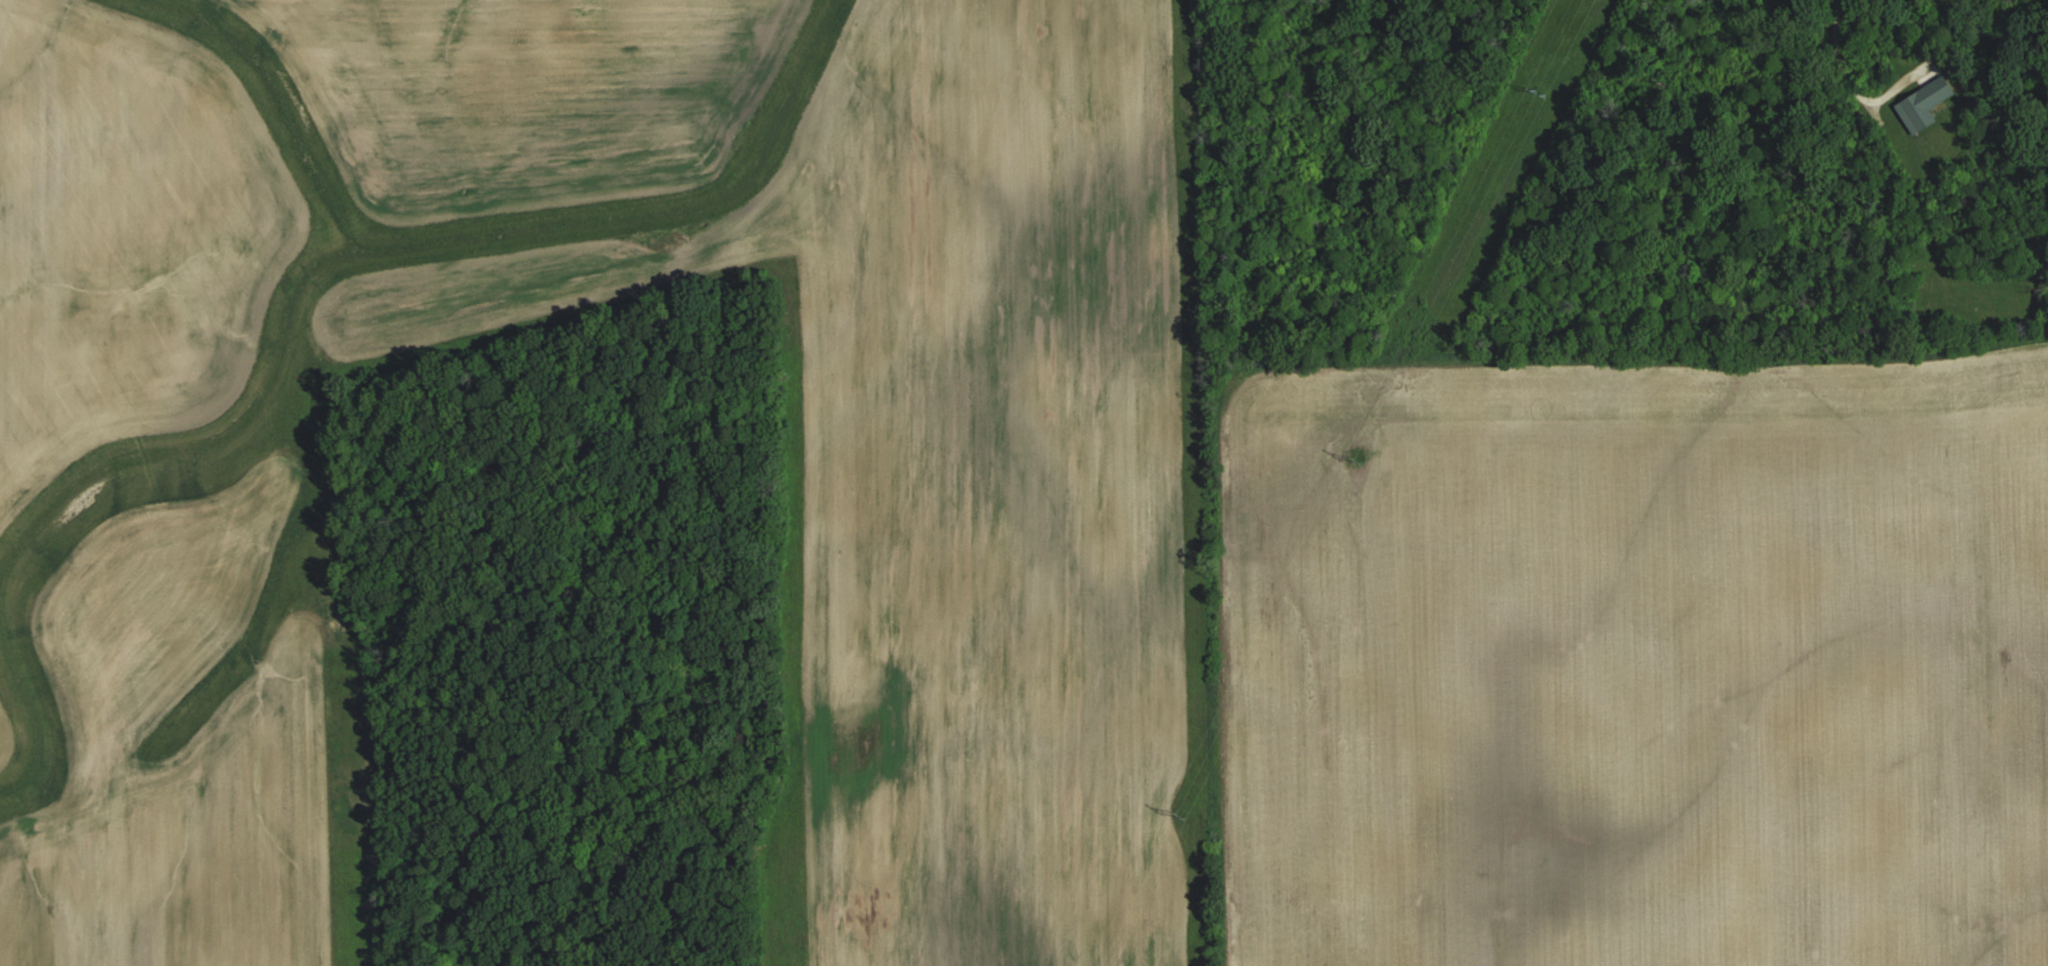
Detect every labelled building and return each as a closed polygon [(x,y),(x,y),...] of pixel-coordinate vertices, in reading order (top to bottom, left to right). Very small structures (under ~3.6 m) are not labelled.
[(1938,120),(1931,106),(1956,93),(1947,75),(1896,101),(1914,133),(1938,120)]
